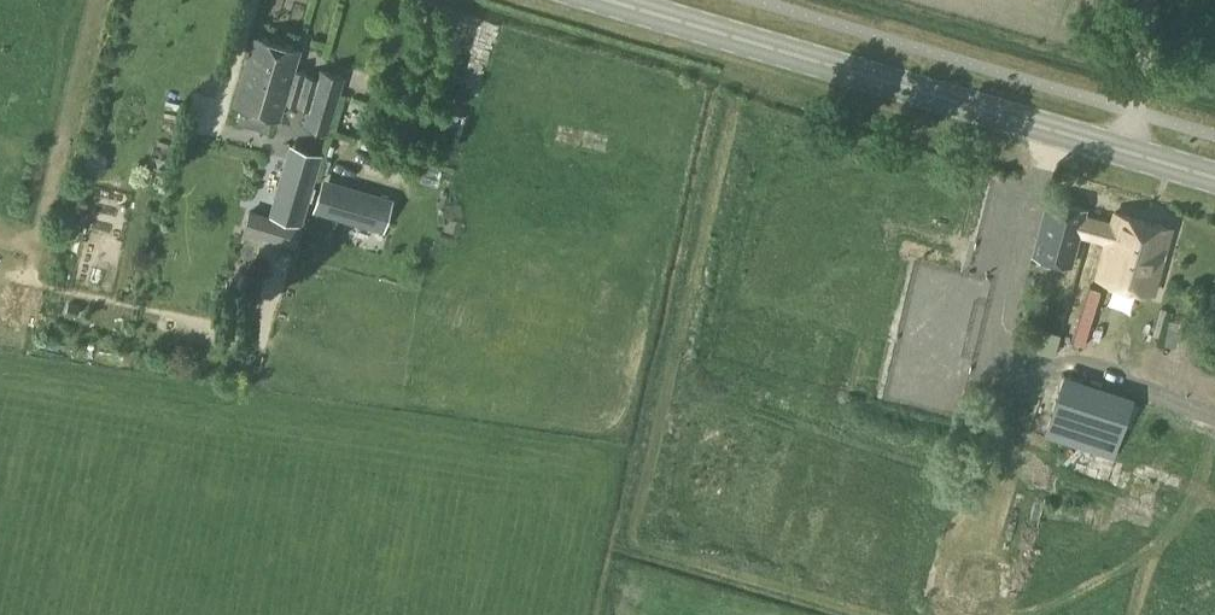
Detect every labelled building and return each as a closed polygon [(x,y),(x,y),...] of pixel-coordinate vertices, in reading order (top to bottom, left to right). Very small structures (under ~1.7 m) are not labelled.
[(253,35),(233,105),(278,118),(283,101),(308,109),(317,78),(303,74),(304,72),(292,68),(298,48),(253,35)] [(343,76),(319,69),(317,78),(308,109),(303,125),(326,132),(343,76)] [(289,146),(268,217),(299,226),(320,156),(289,146)] [(381,234),(391,201),(322,180),(312,213),(381,234)] [(1031,255),(1070,266),(1085,210),(1046,200),(1031,255)] [(1096,275),(1152,291),(1170,229),(1113,213),(1096,275)] [(1070,269),(1035,261),(1018,338),(1054,346),(1070,269)] [(1181,304),(1182,337),(1206,337),(1205,303),(1181,304)] [(77,307),(67,304),(64,314),(75,316),(77,307)] [(1174,401),(1069,369),(1053,428),(1144,457),(1150,431),(1127,424),(1131,408),(1167,422),(1174,401)]
